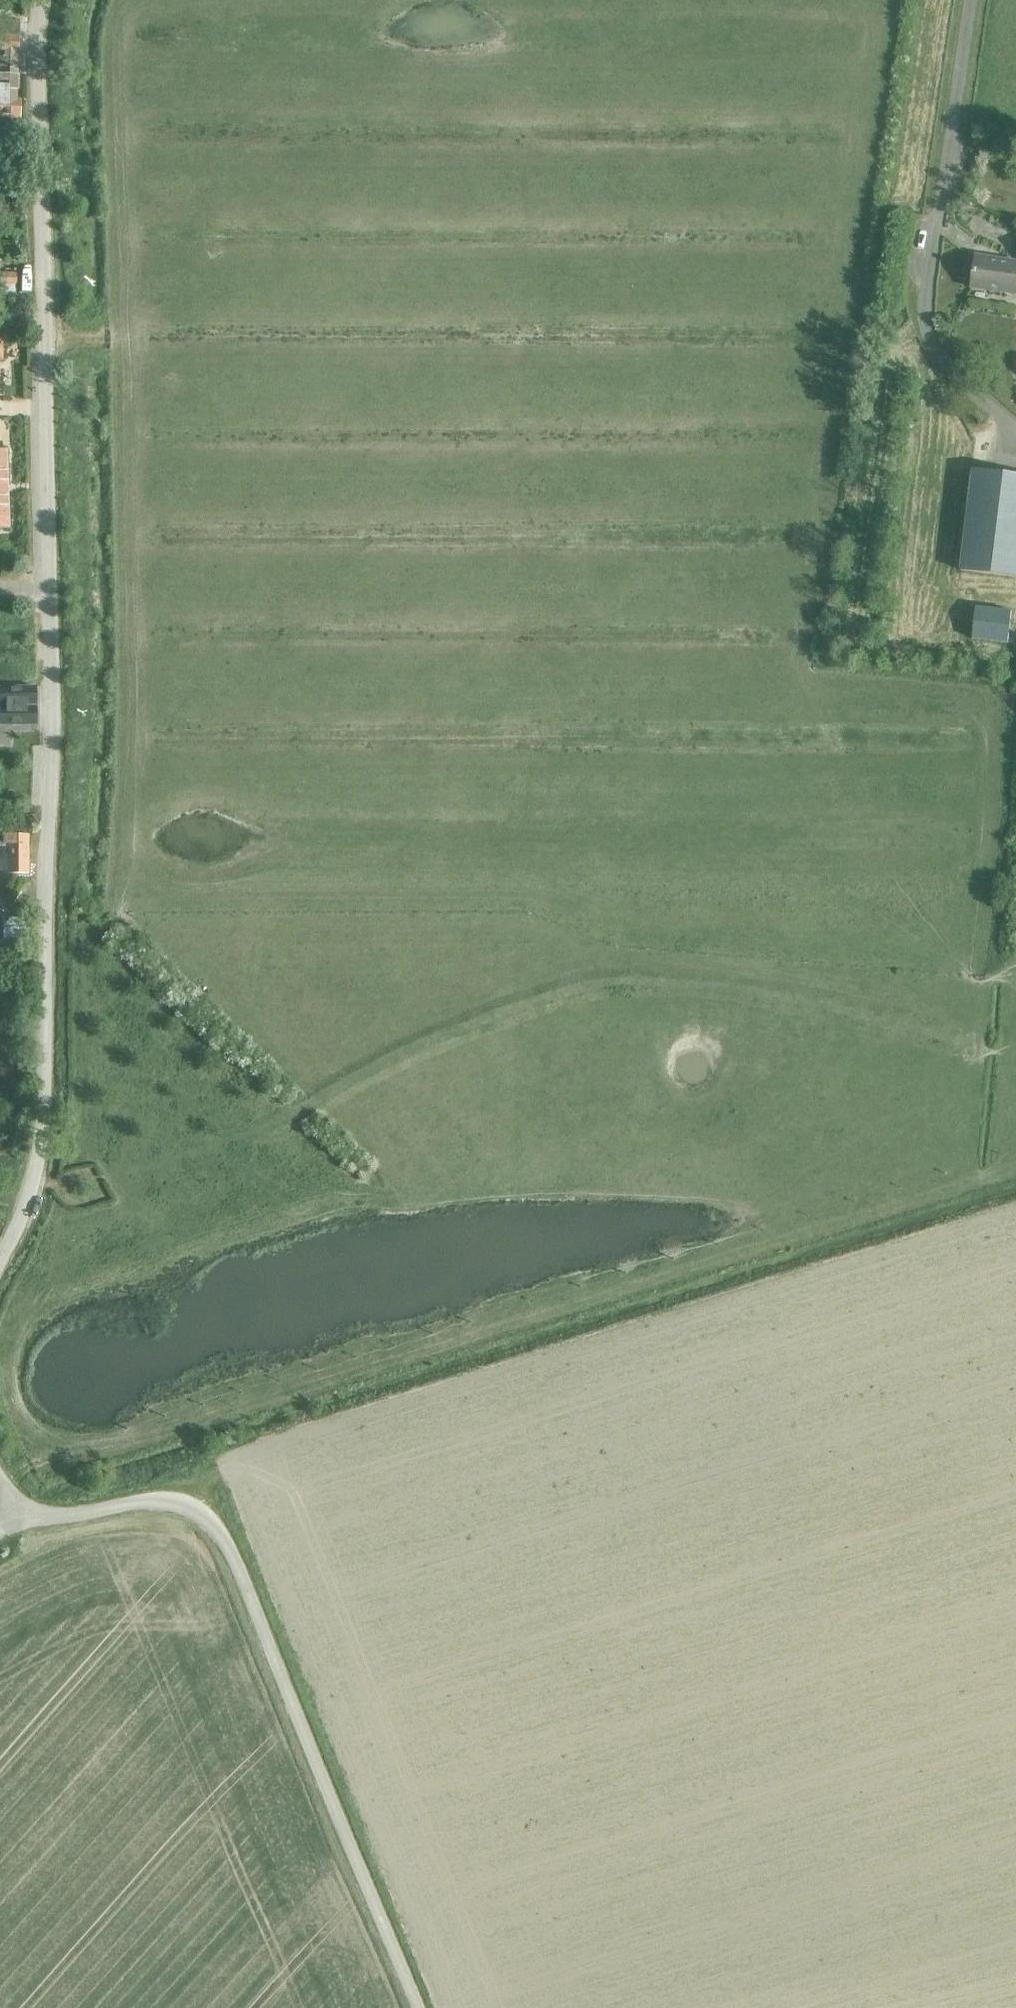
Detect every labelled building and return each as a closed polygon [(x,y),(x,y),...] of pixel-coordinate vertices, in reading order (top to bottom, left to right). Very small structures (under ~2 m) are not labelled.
[(19,117),(19,98),(15,98),(17,21),(0,21),(0,116),(19,117)] [(975,256),(970,288),(1015,295),(1015,262),(975,256)] [(0,274),(0,284),(9,283),(8,274),(0,274)] [(8,528),(7,493),(5,450),(0,450),(0,529),(8,528)] [(973,468),(961,569),(1015,576),(1015,474),(973,468)] [(1008,641),(1012,610),(976,606),(973,637),(1008,641)] [(0,688),(0,725),(28,725),(35,725),(35,687),(25,688),(0,688)] [(8,841),(8,866),(8,873),(27,873),(28,837),(4,836),(4,841),(8,841)] [(28,943),(28,919),(2,919),(2,943),(28,943)]
